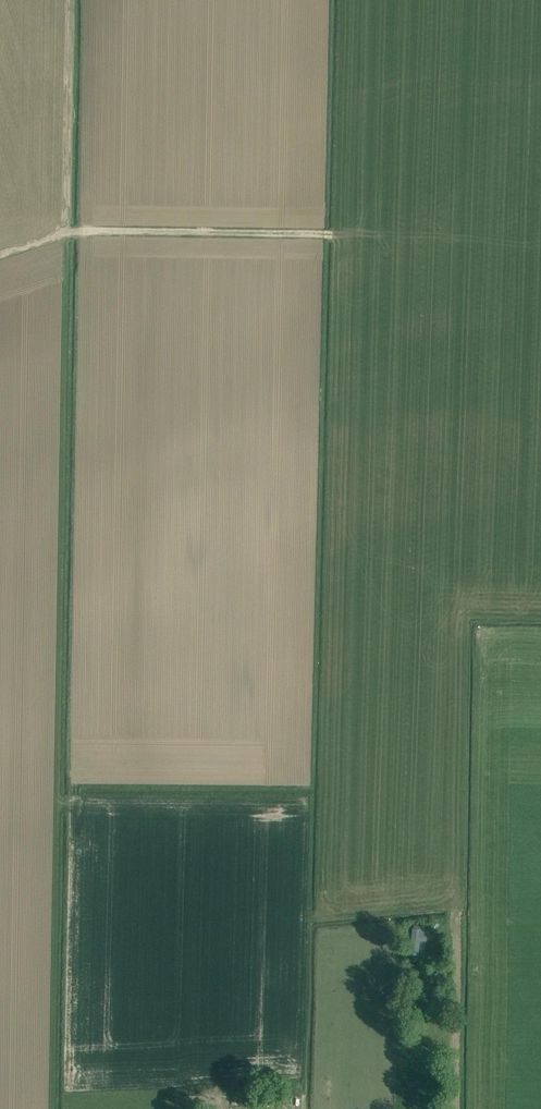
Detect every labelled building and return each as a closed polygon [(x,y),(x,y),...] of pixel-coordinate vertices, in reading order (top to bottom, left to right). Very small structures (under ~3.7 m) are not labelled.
[(435,921),(431,927),(435,930),(439,925),(435,921)] [(417,955),(421,930),(413,929),(410,955),(417,955)] [(220,1108),(232,1108),(231,1094),(220,1094),(220,1108)] [(254,1105),(274,1105),(273,1095),(254,1096),(254,1105)]
